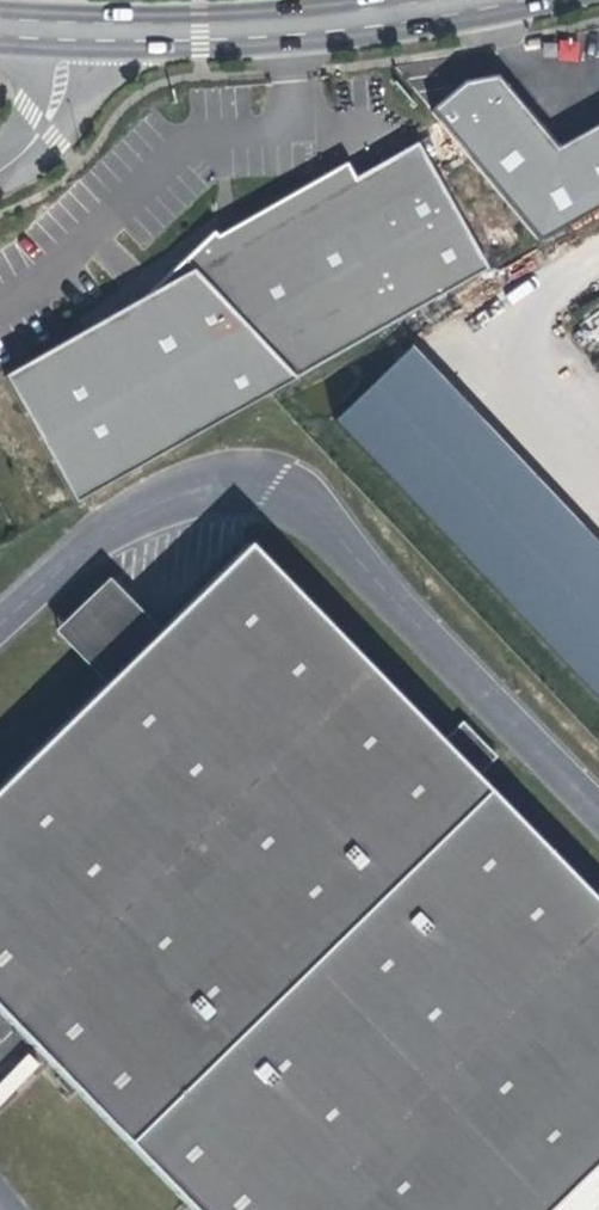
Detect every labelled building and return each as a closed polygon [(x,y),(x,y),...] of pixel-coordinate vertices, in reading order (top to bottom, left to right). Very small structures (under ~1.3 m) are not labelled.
[(432,109),(538,237),(598,204),(598,124),(558,147),(497,75),(461,82),(432,109)] [(193,272),(296,378),(489,269),(417,143),(354,179),(348,166),(218,238),(213,232),(183,261),(193,272)] [(489,269),(296,378),(270,392),(598,737),(598,219),(489,269)] [(193,272),(0,377),(66,501),(270,392),(296,378),(193,272)] [(188,1209),(544,1209),(598,1156),(598,907),(473,778),(439,742),(246,543),(149,637),(102,683),(0,782),(0,1017),(188,1209)] [(102,683),(149,637),(101,587),(55,634),(102,683)] [(459,722),(439,742),(473,778),(494,756),(459,722)] [(544,1209),(598,1209),(598,1156),(544,1209)]
